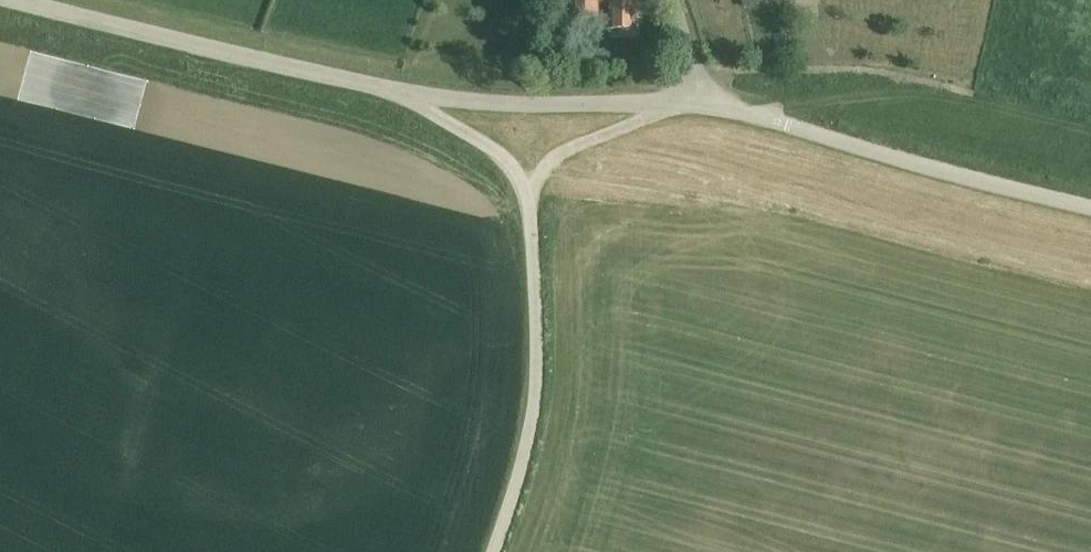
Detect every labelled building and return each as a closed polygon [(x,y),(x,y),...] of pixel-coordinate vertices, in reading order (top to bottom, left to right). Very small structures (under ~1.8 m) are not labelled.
[(572,21),(598,21),(598,5),(610,5),(610,31),(635,31),(635,0),(572,0),(572,21)] [(759,7),(757,0),(741,0),(743,11),(759,7)]
